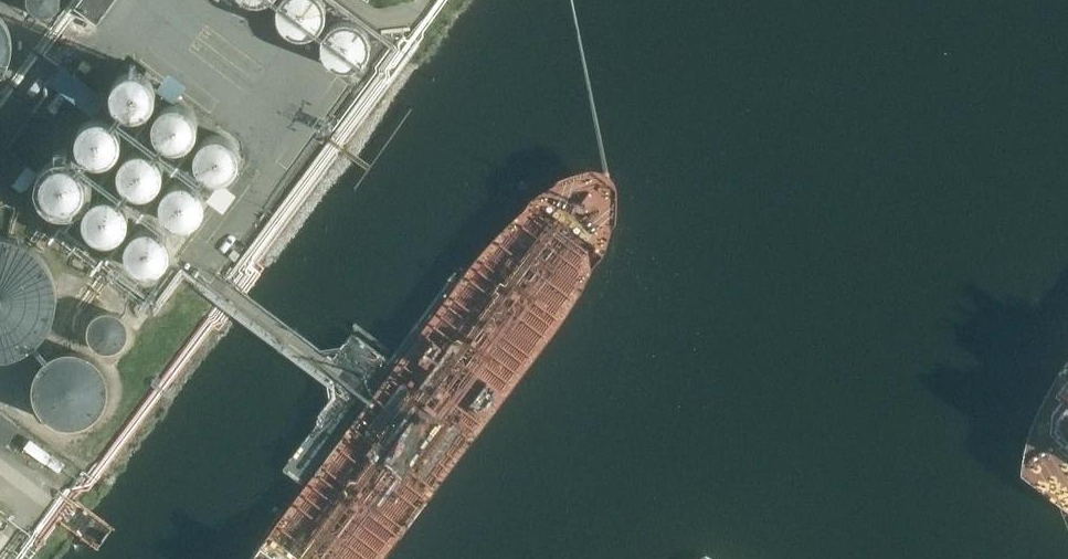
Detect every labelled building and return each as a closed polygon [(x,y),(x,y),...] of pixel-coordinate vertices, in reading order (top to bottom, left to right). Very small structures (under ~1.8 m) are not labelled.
[(28,2),(28,4),(29,6),(31,8),(33,10),(35,12),(37,13),(39,14),(42,14),(44,14),(47,14),(49,13),(51,12),(53,11),(55,9),(56,7),(58,5),(58,2),(59,0),(28,0),(28,2)] [(74,7),(96,24),(115,0),(80,0),(74,7)] [(309,36),(312,35),(314,33),(317,32),(319,30),(320,27),(322,25),(323,22),(324,20),(325,17),(325,14),(325,11),(325,9),(324,6),(323,3),(322,1),(321,0),(281,0),(280,3),(278,5),(278,8),(277,11),(277,14),(277,16),(278,19),(279,22),(280,24),(281,27),(283,29),(285,31),(287,33),(290,34),(292,36),(295,36),(298,37),(301,37),(304,37),(306,37),(309,36)] [(10,31),(9,27),(7,24),(5,21),(2,16),(0,15),(0,77),(1,76),(4,73),(5,72),(8,67),(10,62),(11,59),(12,55),(12,54),(12,52),(13,48),(13,47),(13,43),(12,40),(12,36),(10,31)] [(348,69),(351,69),(354,68),(356,67),(359,65),(361,64),(363,62),(365,59),(367,57),(368,55),(369,52),(369,49),(370,46),(370,43),(369,41),(369,38),(368,35),(366,33),(365,30),(363,28),(361,26),(358,25),(356,23),(353,22),(350,22),(347,21),(345,21),(342,21),(339,22),(336,23),(334,24),(331,26),(329,28),(327,30),(325,32),(324,35),(323,37),(322,40),(322,43),(322,46),(322,48),(322,51),(323,54),(324,57),(326,59),(328,61),(330,63),(332,65),(334,66),(337,68),(340,68),(342,69),(345,69),(348,69)] [(55,71),(40,91),(70,113),(85,93),(55,71)] [(132,117),(136,117),(139,116),(141,116),(144,115),(146,113),(149,111),(151,109),(152,107),(154,104),(155,102),(156,99),(156,97),(156,94),(156,93),(156,90),(155,88),(155,86),(154,84),(153,82),(151,79),(149,77),(147,76),(145,74),(142,73),(139,72),(136,71),(134,71),(131,71),(129,72),(125,73),(122,74),(120,75),(118,77),(115,80),(114,82),(113,85),(112,87),(111,88),(111,91),(111,94),(111,96),(111,99),(111,100),(112,101),(113,104),(114,106),(116,108),(118,111),(121,113),(123,114),(125,115),(129,116),(132,117)] [(34,111),(11,95),(0,110),(0,177),(12,186),(12,185),(25,169),(28,164),(7,148),(34,111)] [(173,148),(177,148),(180,148),(183,147),(185,146),(187,145),(191,142),(193,140),(194,138),(196,136),(197,134),(198,131),(198,129),(198,126),(198,125),(198,122),(198,119),(197,118),(196,116),(195,113),(194,111),(192,109),(190,107),(188,106),(184,104),(182,103),(179,102),(176,102),(174,102),(171,103),(167,104),(165,105),(163,106),(160,108),(158,111),(156,113),(155,115),(154,118),(153,119),(153,122),(153,124),(153,127),(153,129),(153,131),(154,132),(155,135),(156,137),(157,139),(160,142),(162,144),(164,145),(167,146),(171,147),(173,148)] [(97,162),(101,162),(103,162),(106,161),(109,161),(111,159),(114,157),(116,155),(118,153),(119,151),(120,149),(121,146),(122,143),(122,141),(122,139),(122,137),(122,134),(121,133),(120,130),(119,128),(118,126),(116,124),(114,122),(112,120),(108,118),(106,118),(103,117),(101,117),(98,117),(95,117),(92,118),(89,119),(87,120),(85,122),(82,125),(80,127),(79,129),(78,132),(77,133),(77,135),(77,138),(77,141),(77,143),(77,145),(77,146),(78,148),(80,151),(81,153),(84,156),(86,158),(88,159),(90,160),(94,162),(97,162)] [(216,179),(220,179),(223,179),(226,178),(228,177),(231,176),(234,173),(236,172),(237,170),(239,167),(240,165),(240,162),(241,160),(241,157),(241,156),(241,153),(240,150),(240,149),(239,147),(238,144),(236,142),(234,140),(232,139),(230,137),(227,135),(224,134),(222,134),(219,134),(216,134),(214,134),(210,135),(207,136),(205,138),(203,140),(200,142),(199,145),(198,147),(197,149),(196,151),(196,153),(195,156),(196,159),(196,161),(196,163),(197,164),(198,166),(199,169),(200,171),(203,174),(205,175),(208,177),(210,178),(214,179),(216,179)] [(138,195),(142,195),(145,195),(148,194),(150,193),(153,192),(156,190),(158,188),(160,186),(161,184),(162,181),(163,179),(164,176),(164,174),(164,172),(164,170),(164,167),(164,166),(163,163),(162,161),(160,158),(158,156),(157,154),(154,153),(151,151),(148,150),(146,149),(143,149),(141,149),(138,149),(134,150),(131,151),(129,152),(127,154),(124,157),(122,159),(121,161),(120,163),(119,165),(119,167),(118,170),(118,173),(119,175),(119,177),(119,178),(120,180),(121,183),(123,185),(125,188),(127,190),(129,191),(132,193),(135,194),(138,195)] [(61,208),(65,209),(68,208),(71,208),(73,207),(75,206),(79,203),(81,202),(83,200),(84,198),(85,195),(86,193),(87,190),(87,187),(87,186),(87,183),(87,181),(86,180),(86,177),(84,175),(83,172),(81,170),(80,168),(77,167),(74,165),(71,164),(69,163),(66,163),(64,163),(61,163),(57,164),(55,165),(52,166),(50,168),(47,171),(46,173),(44,175),(43,177),(43,179),(42,181),(42,184),(42,186),(42,189),(42,190),(42,192),(43,194),(44,197),(46,199),(48,202),(50,204),(53,205),(55,206),(59,208),(61,208)] [(27,188),(35,177),(25,169),(12,185),(20,190),(25,186),(27,188)] [(179,225),(183,226),(186,225),(189,225),(191,224),(194,223),(197,220),(199,219),(201,217),(202,214),(203,212),(204,210),(205,207),(205,204),(205,203),(205,200),(205,198),(205,197),(204,194),(203,192),(201,189),(200,187),(198,185),(196,184),(192,182),(190,181),(187,180),(184,180),(182,180),(179,180),(175,181),(173,182),(170,183),(168,185),(165,188),(164,190),(162,192),(161,194),(161,196),(160,198),(160,201),(160,203),(160,206),(160,207),(160,209),(161,211),(162,214),(164,216),(166,219),(168,221),(171,222),(173,223),(177,225),(179,225)] [(103,241),(107,241),(109,241),(112,240),(115,239),(117,238),(120,236),(122,234),(124,232),(125,230),(127,227),(128,225),(128,222),(129,220),(129,218),(129,216),(128,213),(128,212),(127,209),(126,207),(125,205),(123,203),(121,201),(119,199),(115,197),(113,196),(110,195),(108,195),(105,195),(102,195),(99,196),(96,197),(94,199),(92,200),(89,203),(87,205),(86,207),(85,210),(84,211),(83,213),(83,216),(83,219),(83,221),(84,223),(84,224),(85,226),(86,229),(87,231),(90,234),(92,236),(94,237),(96,239),(100,240),(103,241)] [(146,272),(150,272),(153,271),(155,271),(158,270),(160,268),(163,266),(165,264),(167,262),(168,260),(169,257),(170,255),(170,252),(170,249),(170,248),(170,245),(170,243),(169,242),(168,239),(167,237),(165,235),(164,233),(162,231),(159,229),(156,228),(153,227),(151,226),(148,226),(145,226),(143,227),(139,228),(136,229),(134,231),(132,232),(129,235),(128,237),(127,240),(126,242),(125,243),(125,246),(125,249),(125,251),(125,254),(126,255),(126,257),(127,259),(128,261),(130,263),(133,266),(135,268),(137,269),(139,270),(143,272),(146,272)] [(27,244),(21,241),(17,239),(11,237),(7,237),(3,236),(0,236),(0,360),(4,360),(8,359),(12,358),(18,356),(22,354),(26,352),(29,350),(33,348),(36,345),(39,342),(40,340),(43,337),(46,334),(48,330),(50,327),(52,323),(53,319),(55,315),(55,313),(56,309),(57,307),(57,303),(57,299),(57,294),(57,290),(56,286),(55,282),(55,280),(53,276),(52,272),(49,267),(47,263),(44,260),(41,256),(39,253),(36,250),(32,248),(27,244)] [(105,353),(108,353),(111,353),(113,352),(116,351),(118,350),(121,348),(123,347),(124,345),(126,343),(127,341),(128,338),(128,336),(128,334),(129,332),(128,330),(128,328),(128,326),(127,324),(126,322),(125,320),(123,318),(121,316),(120,315),(116,313),(114,312),(112,312),(109,311),(107,311),(105,311),(101,312),(99,313),(97,314),(95,316),(92,318),(91,320),(89,322),(88,324),(88,326),(87,328),(87,330),(87,333),(87,335),(87,336),(88,338),(88,340),(89,342),(91,344),(93,347),(95,348),(97,350),(99,351),(102,352),(105,353)] [(106,373),(104,369),(103,366),(101,364),(99,361),(96,359),(94,357),(91,355),(88,354),(85,352),(82,351),(79,350),(75,350),(72,350),(69,350),(65,350),(62,350),(59,351),(56,352),(53,354),(50,356),(47,357),(45,360),(42,362),(40,364),(38,367),(37,370),(35,373),(34,376),(33,379),(32,382),(32,386),(32,389),(32,392),(33,397),(34,400),(35,403),(36,406),(37,408),(39,411),(41,413),(42,415),(45,418),(49,421),(54,423),(57,425),(60,426),(63,427),(65,427),(70,427),(73,427),(78,427),(83,425),(87,424),(90,422),(93,420),(97,417),(100,414),(103,410),(104,408),(106,405),(107,402),(108,399),(109,396),(109,394),(109,391),(110,389),(110,388),(109,384),(109,381),(108,378),(108,376),(106,373)] [(20,426),(0,412),(0,442),(5,446),(20,426)] [(52,454),(31,438),(24,447),(46,462),(52,454)] [(65,464),(52,454),(46,462),(59,472),(65,464)]
